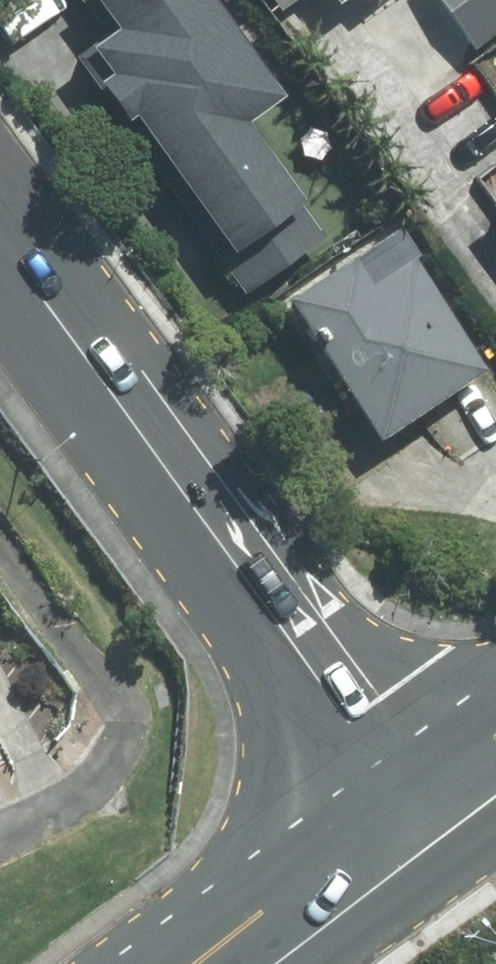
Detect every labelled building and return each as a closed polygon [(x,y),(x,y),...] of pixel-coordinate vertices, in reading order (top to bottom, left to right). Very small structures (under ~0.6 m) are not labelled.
[(203,0),(85,0),(109,34),(69,63),(244,302),(328,242),(240,123),(275,98),(203,0)] [(280,25),(314,0),(331,23),(364,0),(262,0),(280,25)] [(473,54),(495,39),(495,0),(437,0),(473,54)] [(490,370),(396,229),(283,304),(377,445),(490,370)]
